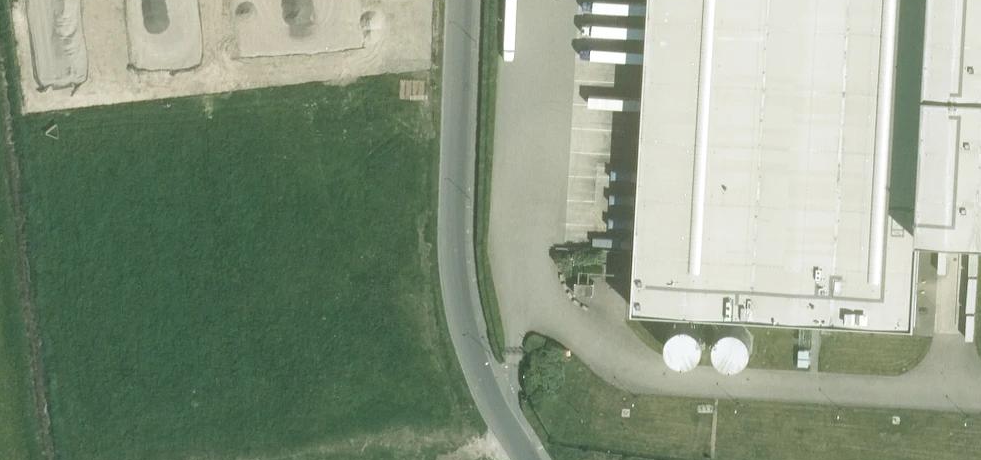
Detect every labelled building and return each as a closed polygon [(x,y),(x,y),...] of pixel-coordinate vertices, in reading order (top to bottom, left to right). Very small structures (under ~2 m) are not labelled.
[(627,0),(578,0),(577,62),(601,62),(601,59),(626,60),(627,0)] [(633,308),(915,324),(920,229),(980,233),(980,0),(650,0),(633,308)] [(939,271),(946,272),(948,238),(940,238),(939,271)] [(977,274),(978,240),(971,239),(969,273),(977,274)] [(975,311),(976,277),(968,276),(967,310),(975,311)] [(621,299),(602,298),(601,310),(621,311),(621,299)] [(973,339),(974,314),(967,313),(966,338),(973,339)] [(670,353),(677,358),(685,360),(693,358),(700,353),(704,345),(704,337),(700,329),(694,324),(685,322),(677,324),(671,329),(667,337),(667,345),(670,353)] [(716,352),(721,358),(729,362),(737,362),(745,358),(750,352),(752,344),(750,336),(745,329),(737,325),(729,325),(721,329),(716,335),(714,344),(716,352)]
